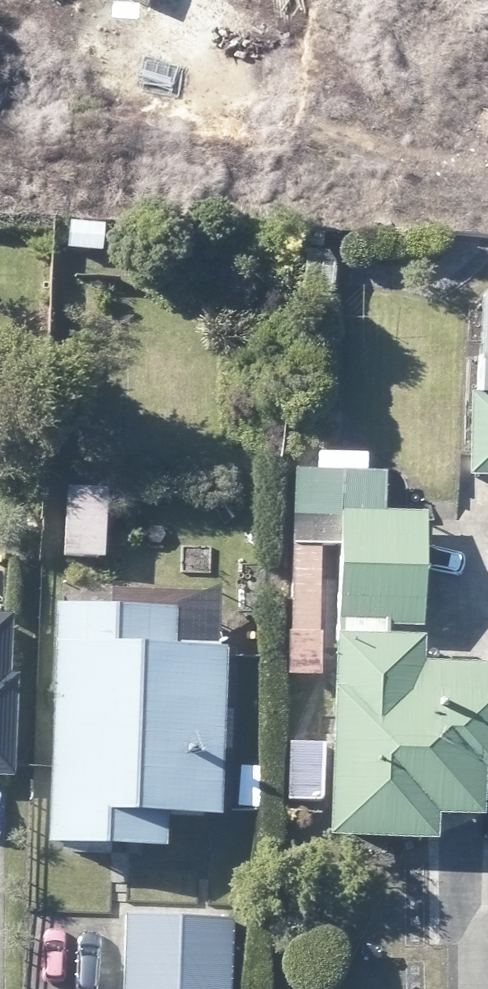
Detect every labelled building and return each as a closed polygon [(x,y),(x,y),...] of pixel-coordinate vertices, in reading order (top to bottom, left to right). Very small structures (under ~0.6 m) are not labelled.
[(454,201),(423,200),(423,224),(454,226),(454,201)] [(480,293),(475,397),(467,397),(463,478),(487,479),(487,294),(480,293)] [(379,481),(379,473),(360,473),(362,457),(312,456),(312,472),(288,472),(282,677),(314,678),(318,549),(334,550),(332,623),(417,625),(420,520),(420,516),(406,515),(393,515),(379,515),(379,481)] [(98,514),(100,493),(57,491),(56,561),(97,563),(97,557),(98,514)] [(166,613),(57,610),(44,609),(36,853),(100,855),(155,857),(156,822),(210,823),(210,811),(216,657),(165,656),(166,613)] [(427,847),(429,821),(473,821),(476,773),(487,773),(487,671),(415,669),(415,643),(328,640),(326,684),(325,742),(322,816),(322,844),(427,847)] [(314,747),(287,747),(278,747),(279,803),(314,804),(314,747)] [(130,919),(126,988),(231,988),(234,924),(130,919)]
